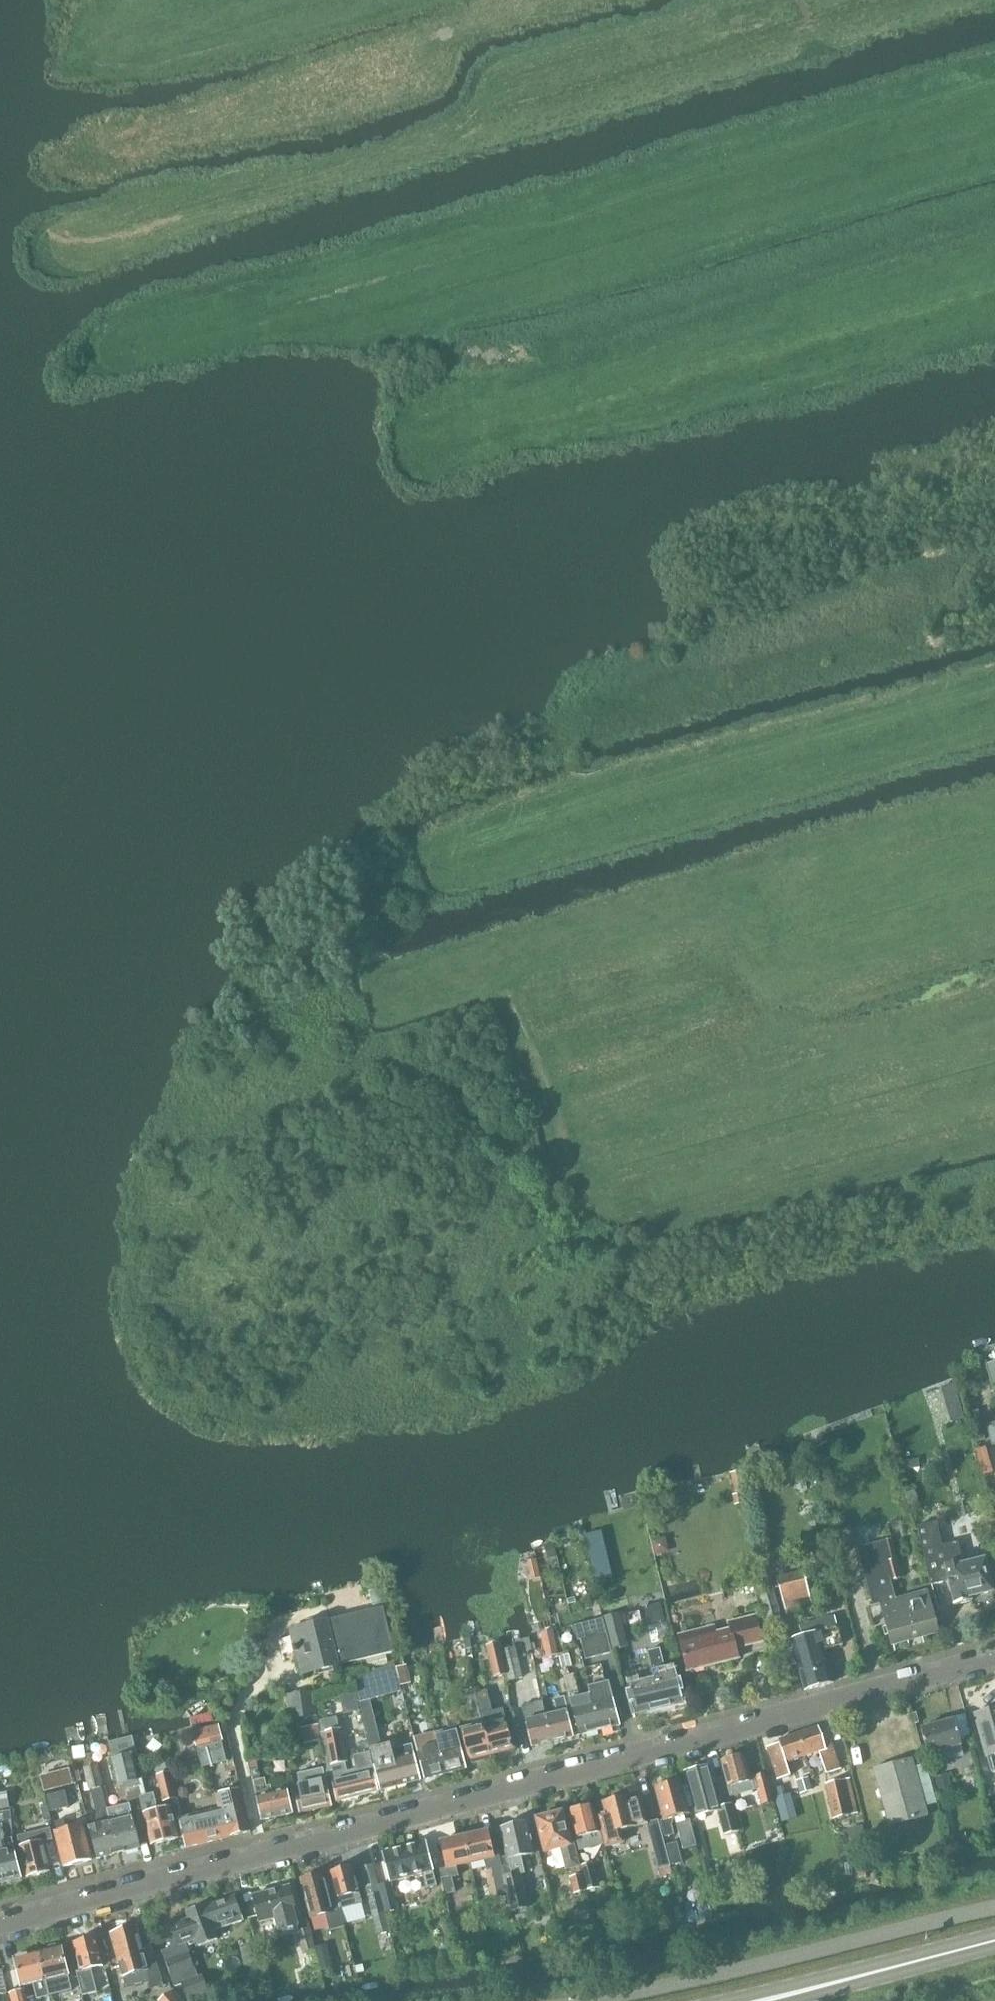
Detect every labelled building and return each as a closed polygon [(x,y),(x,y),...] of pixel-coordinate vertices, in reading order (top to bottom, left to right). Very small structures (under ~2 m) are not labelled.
[(994,1400),(994,1361),(986,1363),(994,1400)] [(960,1406),(946,1410),(949,1420),(962,1417),(960,1406)] [(968,1412),(975,1442),(985,1440),(978,1410),(968,1412)] [(986,1424),(992,1446),(994,1445),(994,1422),(986,1424)] [(917,1458),(901,1460),(903,1469),(918,1467),(917,1458)] [(742,1470),(731,1472),(735,1494),(732,1494),(734,1505),(747,1502),(746,1492),(742,1470)] [(913,1489),(904,1492),(907,1505),(917,1503),(913,1489)] [(949,1580),(949,1581),(954,1604),(954,1605),(972,1601),(971,1597),(992,1592),(985,1561),(964,1566),(958,1542),(943,1546),(935,1515),(920,1518),(922,1523),(916,1525),(931,1585),(945,1582),(944,1581),(949,1580)] [(666,1537),(653,1540),(656,1555),(669,1552),(669,1551),(666,1537)] [(880,1604),(891,1641),(937,1628),(927,1591),(896,1600),(891,1581),(901,1579),(891,1540),(860,1548),(868,1581),(866,1582),(873,1606),(880,1604)] [(554,1543),(545,1546),(548,1558),(557,1556),(554,1543)] [(528,1560),(532,1578),(541,1576),(537,1558),(528,1560)] [(777,1579),(786,1610),(812,1603),(803,1572),(777,1579)] [(759,1591),(764,1609),(768,1622),(781,1618),(769,1579),(742,1587),(744,1595),(759,1591)] [(379,1588),(369,1591),(370,1595),(373,1606),(380,1604),(384,1603),(379,1588)] [(662,1603),(645,1607),(649,1623),(666,1619),(662,1603)] [(383,1608),(328,1621),(339,1666),(394,1653),(383,1608)] [(620,1614),(604,1618),(604,1621),(605,1625),(611,1650),(628,1645),(620,1614)] [(678,1634),(680,1642),(687,1671),(739,1659),(736,1648),(762,1642),(755,1616),(729,1623),(730,1630),(717,1633),(715,1625),(678,1634)] [(819,1633),(791,1640),(805,1690),(833,1683),(824,1650),(843,1645),(835,1617),(816,1622),(819,1633)] [(604,1621),(604,1618),(577,1625),(586,1659),(611,1653),(611,1650),(605,1625),(604,1621)] [(339,1666),(328,1621),(290,1630),(294,1648),(293,1648),(294,1653),(296,1653),(301,1675),(339,1666)] [(559,1653),(554,1631),(542,1633),(547,1656),(559,1653)] [(510,1679),(522,1677),(515,1647),(503,1650),(510,1679)] [(506,1675),(500,1648),(488,1651),(494,1678),(506,1675)] [(655,1680),(631,1686),(638,1713),(683,1703),(674,1666),(664,1669),(660,1649),(648,1652),(655,1680)] [(406,1665),(395,1667),(400,1686),(411,1684),(406,1665)] [(394,1666),(377,1670),(384,1696),(401,1691),(398,1680),(394,1666)] [(377,1670),(352,1677),(356,1691),(359,1702),(369,1700),(384,1696),(377,1670)] [(569,1696),(572,1710),(579,1735),(600,1730),(590,1695),(579,1698),(574,1675),(564,1677),(569,1696)] [(620,1725),(609,1683),(589,1688),(590,1695),(600,1730),(620,1725)] [(483,1725),(477,1702),(474,1691),(465,1694),(473,1727),(461,1730),(469,1760),(471,1760),(472,1764),(485,1761),(484,1757),(491,1755),(483,1724),(483,1725)] [(316,1715),(313,1692),(288,1696),(291,1719),(316,1715)] [(558,1713),(546,1716),(552,1742),(573,1737),(567,1711),(572,1710),(569,1696),(554,1700),(558,1713)] [(483,1725),(483,1724),(491,1755),(513,1749),(505,1719),(503,1709),(493,1711),(490,1699),(477,1702),(483,1725)] [(369,1700),(359,1702),(373,1764),(380,1791),(401,1785),(391,1749),(390,1744),(382,1747),(369,1700)] [(552,1742),(546,1716),(534,1719),(531,1705),(522,1707),(532,1747),(552,1742)] [(994,1766),(994,1709),(975,1715),(986,1756),(987,1756),(990,1768),(994,1766)] [(448,1730),(435,1733),(445,1774),(466,1769),(456,1726),(460,1725),(457,1715),(445,1718),(448,1730)] [(337,1717),(318,1722),(327,1766),(325,1777),(331,1776),(337,1805),(379,1792),(372,1765),(369,1753),(353,1756),(357,1769),(346,1771),(345,1766),(345,1762),(337,1717)] [(921,1730),(928,1754),(962,1745),(955,1720),(921,1730)] [(318,1725),(301,1728),(303,1744),(321,1741),(318,1725)] [(194,1732),(202,1767),(226,1761),(221,1739),(218,1726),(194,1732)] [(818,1727),(799,1733),(805,1756),(819,1752),(826,1775),(841,1770),(831,1741),(824,1744),(818,1727)] [(445,1774),(435,1733),(419,1737),(422,1749),(417,1750),(424,1779),(445,1774)] [(805,1756),(799,1733),(778,1740),(779,1743),(767,1747),(778,1780),(790,1776),(786,1762),(805,1756)] [(109,1743),(118,1786),(124,1785),(143,1780),(136,1753),(132,1737),(109,1743)] [(411,1744),(391,1749),(401,1785),(421,1780),(414,1753),(411,1744)] [(767,1773),(750,1778),(744,1754),(721,1761),(731,1796),(758,1789),(762,1805),(774,1802),(767,1773)] [(873,1769),(889,1827),(928,1816),(912,1759),(873,1769)] [(117,1853),(107,1810),(102,1788),(104,1787),(99,1765),(83,1768),(89,1791),(91,1790),(100,1825),(89,1828),(97,1859),(117,1853)] [(689,1785),(694,1806),(722,1799),(718,1782),(713,1783),(709,1766),(685,1772),(689,1785)] [(300,1785),(294,1787),(299,1814),(332,1807),(326,1780),(325,1777),(323,1769),(298,1774),(300,1785)] [(68,1771),(38,1779),(42,1793),(72,1785),(68,1771)] [(156,1776),(163,1802),(176,1799),(169,1772),(156,1776)] [(810,1778),(798,1782),(801,1794),(814,1791),(810,1778)] [(858,1814),(849,1778),(825,1784),(834,1819),(858,1814)] [(660,1820),(662,1827),(665,1837),(674,1834),(671,1825),(674,1818),(688,1814),(687,1808),(681,1787),(680,1782),(677,1783),(674,1781),(668,1783),(666,1786),(656,1789),(664,1819),(660,1820)] [(118,1786),(117,1786),(120,1800),(127,1799),(124,1785),(118,1786)] [(689,1785),(681,1787),(687,1808),(694,1806),(689,1785)] [(223,1810),(201,1815),(208,1842),(229,1837),(236,1835),(236,1836),(251,1832),(244,1806),(240,1788),(219,1794),(223,1810)] [(273,1792),(256,1796),(262,1820),(293,1813),(287,1789),(273,1792)] [(62,1791),(48,1794),(50,1806),(65,1803),(62,1791)] [(144,1814),(151,1845),(178,1838),(170,1807),(156,1811),(151,1791),(143,1793),(140,1799),(144,1814)] [(7,1793),(0,1795),(0,1810),(10,1808),(7,1793)] [(777,1797),(783,1821),(796,1818),(790,1793),(777,1797)] [(620,1830),(647,1824),(658,1869),(670,1866),(658,1820),(646,1823),(640,1798),(628,1801),(627,1796),(603,1802),(606,1815),(598,1817),(605,1847),(623,1842),(620,1830)] [(721,1806),(725,1820),(736,1817),(732,1803),(721,1806)] [(129,1804),(107,1810),(117,1853),(140,1848),(129,1804)] [(569,1811),(576,1838),(579,1850),(602,1845),(599,1832),(593,1805),(569,1811)] [(22,1878),(12,1838),(13,1838),(11,1810),(0,1812),(0,1883),(22,1878)] [(561,1848),(566,1870),(580,1867),(571,1834),(567,1835),(562,1813),(552,1815),(549,1813),(542,1815),(540,1818),(537,1819),(545,1852),(561,1848)] [(208,1842),(201,1815),(180,1820),(186,1847),(208,1842)] [(92,1860),(83,1825),(66,1829),(64,1820),(55,1823),(57,1831),(55,1832),(63,1867),(92,1860)] [(508,1857),(500,1859),(504,1876),(508,1895),(511,1911),(527,1908),(520,1875),(525,1874),(521,1857),(533,1854),(526,1824),(524,1824),(521,1822),(514,1824),(513,1827),(502,1829),(508,1857)] [(860,1827),(849,1829),(852,1839),(863,1837),(860,1827)] [(35,1843),(26,1845),(20,1846),(28,1877),(50,1872),(42,1842),(53,1839),(50,1828),(32,1833),(35,1843)] [(489,1831),(465,1837),(471,1863),(485,1860),(487,1869),(492,1868),(498,1897),(508,1895),(504,1876),(500,1859),(499,1856),(495,1857),(489,1831)] [(446,1868),(439,1870),(445,1894),(452,1925),(462,1922),(455,1892),(452,1878),(459,1876),(457,1866),(471,1863),(465,1837),(440,1842),(446,1868)] [(426,1842),(383,1853),(391,1882),(422,1874),(426,1889),(437,1886),(433,1871),(426,1842)] [(677,1842),(666,1845),(672,1866),(683,1863),(677,1842)] [(593,1862),(579,1865),(582,1874),(586,1890),(599,1887),(593,1862)] [(335,1890),(340,1909),(370,1901),(372,1909),(371,1910),(378,1934),(390,1932),(385,1912),(378,1885),(373,1865),(362,1868),(368,1888),(358,1891),(352,1866),(344,1868),(341,1867),(336,1868),(334,1871),(330,1872),(335,1890)] [(863,1871),(855,1873),(856,1879),(864,1878),(863,1871)] [(340,1910),(340,1909),(335,1890),(327,1892),(322,1874),(301,1879),(311,1918),(340,1910)] [(582,1874),(569,1877),(573,1894),(586,1890),(582,1874)] [(390,1882),(378,1885),(385,1912),(398,1909),(390,1882)] [(276,1918),(279,1931),(297,1926),(295,1917),(297,1916),(290,1887),(253,1896),(260,1922),(276,1918)] [(172,1948),(161,1951),(174,1987),(181,1984),(184,1992),(187,2000),(208,1992),(202,1975),(197,1977),(194,1967),(198,1965),(194,1953),(189,1954),(185,1943),(196,1939),(198,1946),(217,1939),(214,1931),(244,1920),(235,1896),(205,1907),(205,1905),(186,1912),(189,1919),(181,1921),(180,1919),(170,1923),(170,1925),(172,1933),(167,1935),(172,1948)] [(136,1927),(111,1933),(120,1964),(137,1959),(137,1960),(145,1958),(147,1962),(156,1959),(151,1944),(141,1947),(136,1927)] [(297,1931),(303,1952),(315,1949),(309,1928),(297,1931)] [(76,1972),(79,1985),(82,1995),(97,1991),(91,1969),(104,1966),(96,1937),(93,1938),(90,1937),(86,1938),(84,1940),(73,1943),(80,1971),(76,1972)] [(241,1949),(246,1964),(261,1960),(256,1944),(241,1949)] [(48,1950),(39,1952),(46,1981),(50,1996),(72,1990),(68,1975),(61,1946),(58,1947),(55,1945),(50,1947),(48,1950)] [(326,1946),(316,1948),(316,1949),(318,1957),(322,1969),(331,1967),(326,1946)] [(17,1957),(14,1958),(21,1987),(33,1984),(37,1999),(50,1996),(46,1981),(39,1952),(27,1955),(24,1953),(19,1955),(17,1957)] [(137,1959),(120,1964),(124,1977),(126,1987),(149,1981),(151,1989),(163,1986),(158,1968),(156,1959),(147,1962),(145,1958),(137,1960),(137,1959)] [(94,1968),(100,1989),(112,1985),(106,1965),(94,1968)] [(10,2000),(25,2000),(23,1991),(8,1994),(10,2000)] [(170,1993),(160,2000),(177,2000),(170,1993)]
